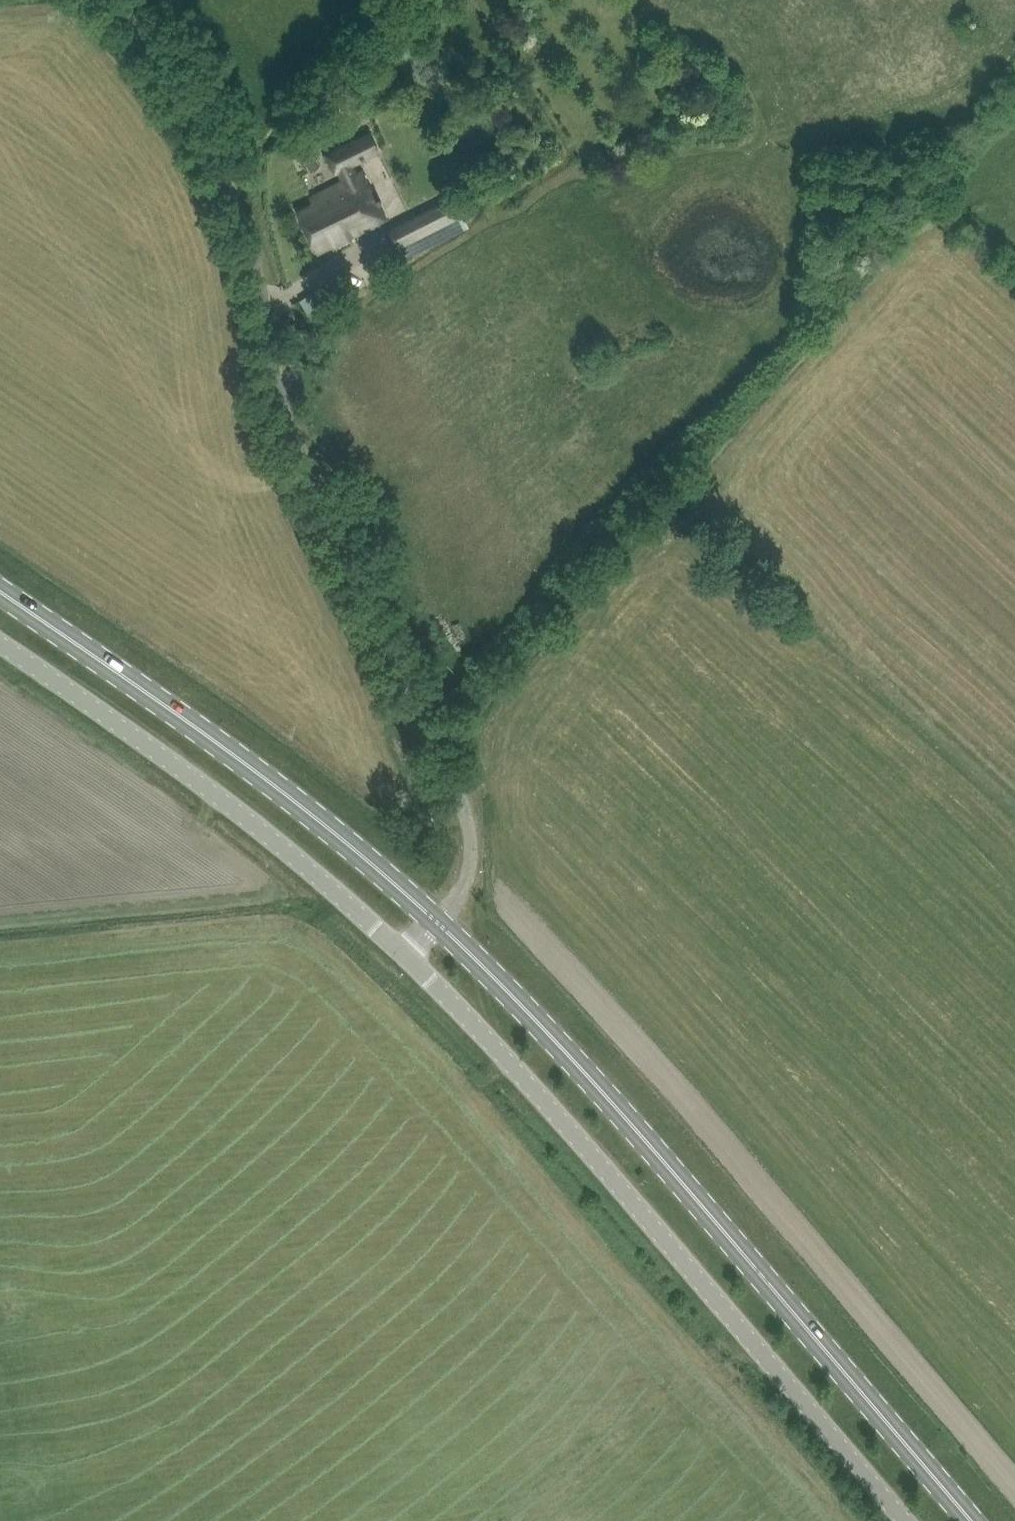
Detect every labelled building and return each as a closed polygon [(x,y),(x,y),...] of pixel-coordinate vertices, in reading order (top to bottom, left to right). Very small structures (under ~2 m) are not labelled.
[(318,252),(385,219),(364,175),(357,178),(351,165),(379,152),(370,134),(327,154),(335,172),(337,172),(342,182),(310,198),(313,204),(298,211),(318,252)] [(311,174),(321,167),(315,157),(304,164),(311,174)] [(429,231),(429,230),(460,216),(451,200),(421,215),(391,230),(398,246),(429,231)]
